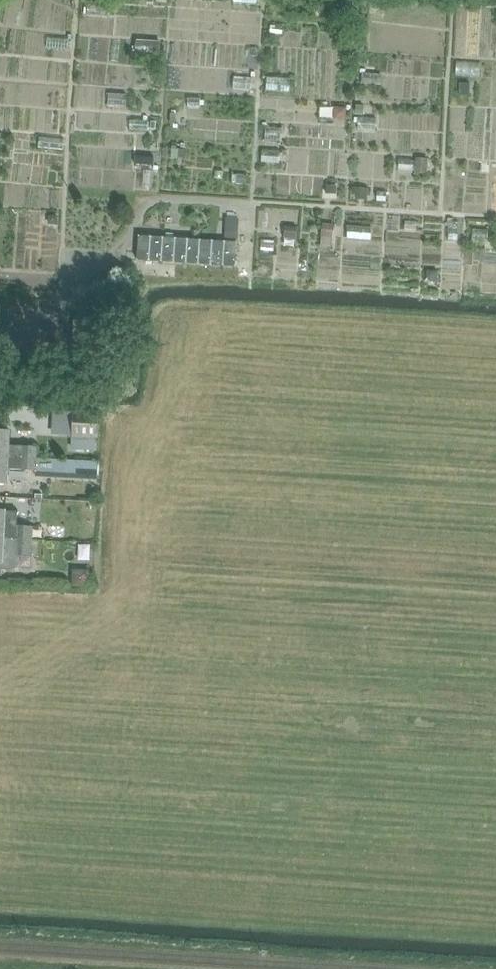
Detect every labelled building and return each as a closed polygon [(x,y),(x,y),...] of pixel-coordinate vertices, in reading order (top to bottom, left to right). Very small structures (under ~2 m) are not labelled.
[(138,256),(138,265),(207,269),(237,271),(239,240),(220,239),(193,238),(139,235),(138,256)] [(74,412),(73,440),(78,440),(98,441),(100,413),(74,412)] [(37,458),(37,447),(10,446),(11,432),(7,431),(0,431),(0,457),(37,458)] [(0,457),(0,483),(7,483),(8,470),(36,471),(37,458),(0,457)] [(100,462),(37,459),(36,471),(36,473),(99,476),(100,462)] [(33,538),(33,526),(22,525),(18,525),(18,512),(0,511),(0,537),(33,538)] [(0,537),(0,576),(1,576),(2,571),(3,571),(5,571),(8,571),(9,570),(12,569),(13,569),(15,567),(17,566),(18,564),(19,562),(20,559),(21,558),(21,556),(32,556),(33,538),(0,537)] [(72,588),(91,589),(92,573),(73,572),(72,588)]
